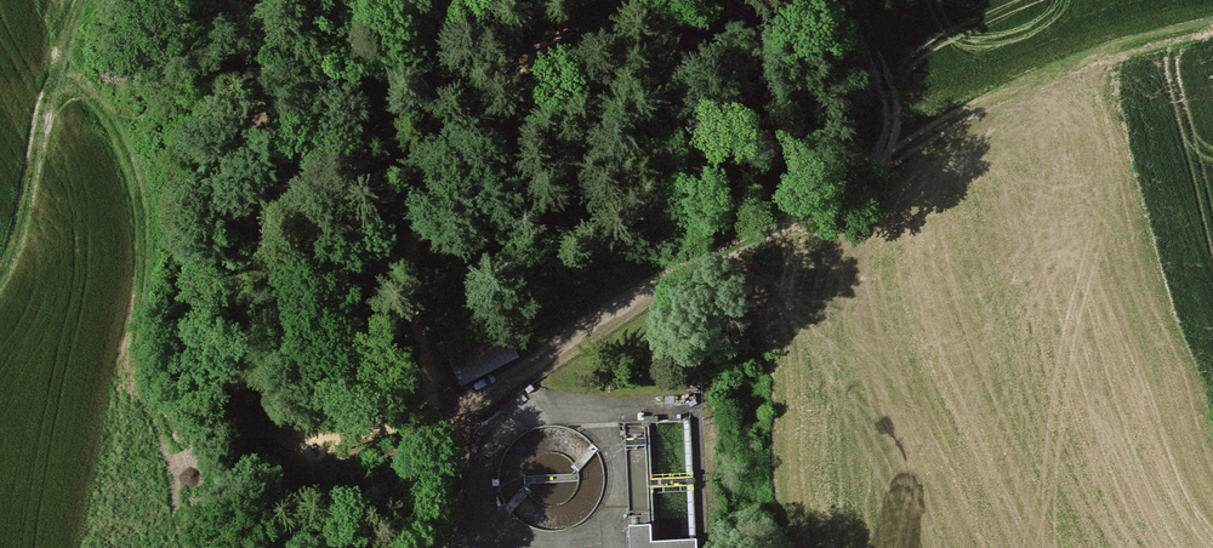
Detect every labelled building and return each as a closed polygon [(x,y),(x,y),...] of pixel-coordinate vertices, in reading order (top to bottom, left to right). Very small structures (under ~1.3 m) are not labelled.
[(504,336),(451,362),(463,387),(516,360),(504,336)] [(649,532),(629,532),(629,547),(650,547),(649,532)]
